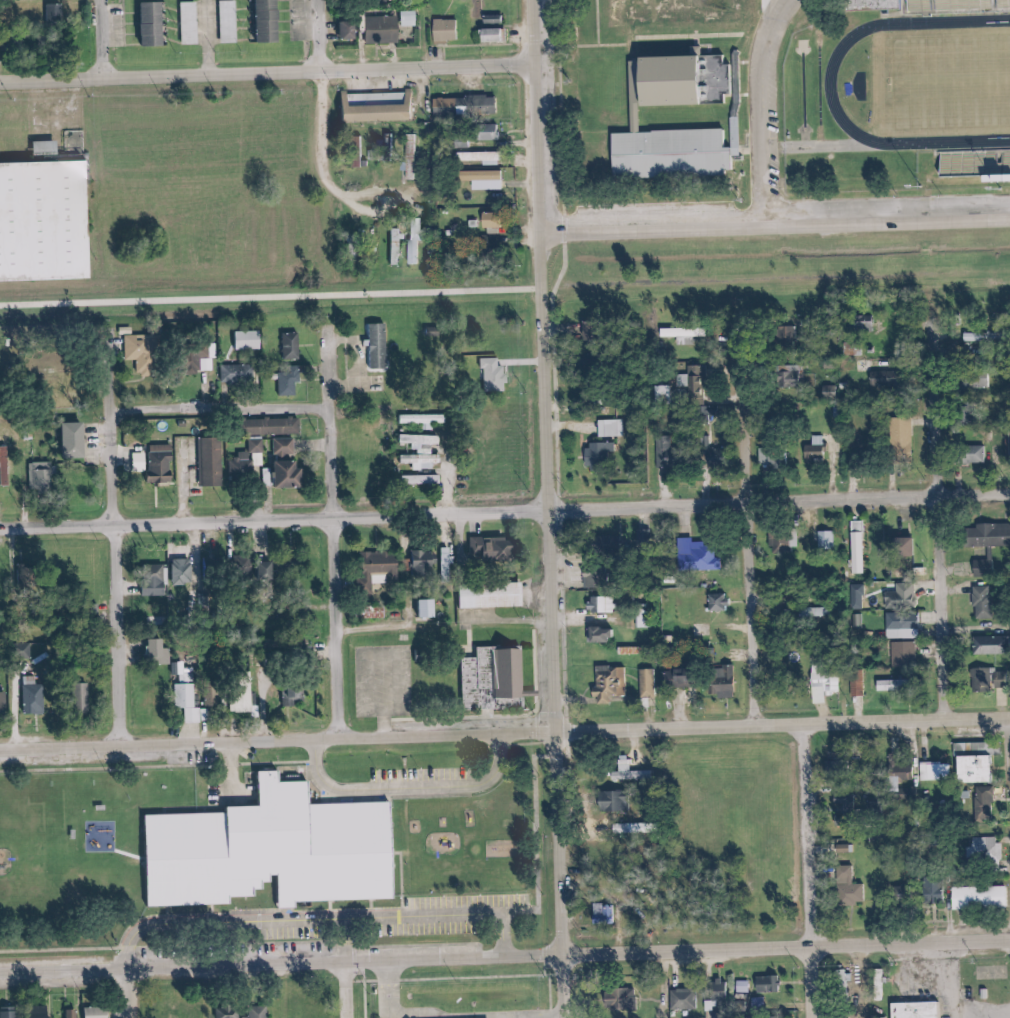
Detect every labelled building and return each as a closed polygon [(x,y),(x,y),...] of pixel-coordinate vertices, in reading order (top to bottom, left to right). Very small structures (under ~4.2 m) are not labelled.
[(224,43),(240,42),(239,0),(223,1),(224,43)] [(285,32),(290,32),(290,0),(259,0),(260,42),(285,41),(285,32)] [(900,0),(849,0),(849,9),(900,8),(900,0)] [(937,10),(937,0),(910,0),(910,1),(907,1),(907,10),(937,10)] [(962,10),(962,0),(955,0),(955,4),(950,4),(950,10),(962,10)] [(199,1),(183,2),(184,44),(200,44),(199,1)] [(144,46),(169,45),(168,2),(142,3),(144,46)] [(50,21),(61,22),(61,4),(51,4),(50,21)] [(402,26),(417,25),(417,11),(402,11),(402,26)] [(506,23),(507,15),(490,14),(490,22),(506,23)] [(401,16),(370,15),(369,43),(401,44),(401,16)] [(339,38),(360,39),(361,20),(339,19),(339,38)] [(463,20),(438,19),(437,41),(462,42),(463,20)] [(488,41),(512,41),(512,28),(488,29),(488,41)] [(420,119),(419,95),(410,95),(410,92),(344,94),(345,122),(420,119)] [(439,115),(463,114),(462,98),(439,99),(439,115)] [(615,132),(617,180),(728,177),(727,169),(734,169),(734,146),(725,147),(724,128),(615,132)] [(466,161),(486,160),(486,165),(505,164),(504,150),(466,152),(466,161)] [(96,275),(93,155),(0,162),(0,278),(96,275)] [(474,190),(506,190),(506,170),(474,171),(474,190)] [(482,228),(490,227),(490,234),(505,234),(504,213),(482,214),(482,228)] [(395,237),(407,237),(407,235),(403,235),(403,227),(395,227),(395,237)] [(423,264),(422,228),(413,228),(414,264),(423,264)] [(586,322),(587,340),(603,339),(602,321),(586,322)] [(370,324),(371,371),(392,370),(391,324),(370,324)] [(678,344),(694,344),(694,336),(707,336),(707,327),(661,327),(661,337),(677,337),(678,344)] [(265,349),(264,330),(235,331),(236,349),(265,349)] [(301,359),(302,333),(280,332),(279,358),(301,359)] [(964,332),(964,342),(1007,343),(1007,333),(964,332)] [(128,337),(127,365),(153,366),(154,338),(128,337)] [(204,371),(215,370),(214,358),(203,358),(204,371)] [(499,358),(485,358),(485,391),(508,390),(508,366),(500,366),(499,358)] [(806,364),(783,365),(784,387),(806,386),(806,364)] [(222,365),(222,383),(255,382),(255,365),(222,365)] [(706,366),(689,365),(687,398),(704,399),(706,366)] [(900,370),(872,371),(873,387),(901,386),(900,370)] [(298,373),(281,374),(282,395),(299,395),(298,373)] [(670,385),(658,385),(658,399),(670,398),(670,385)] [(599,389),(594,389),(594,404),(606,403),(605,393),(599,393),(599,389)] [(402,414),(402,423),(423,423),(423,430),(433,430),(433,422),(445,423),(445,414),(402,414)] [(911,417),(891,417),(892,456),(912,456),(911,417)] [(303,434),(303,418),(250,419),(250,434),(303,434)] [(598,419),(599,436),(623,436),(622,418),(598,419)] [(90,423),(68,424),(69,458),(91,457),(90,423)] [(441,435),(401,435),(401,443),(414,443),(414,455),(403,455),(403,463),(413,463),(413,469),(434,469),(434,458),(432,458),(432,444),(440,444),(441,435)] [(824,435),(812,435),(812,446),(806,446),(805,462),(824,463),(824,435)] [(224,438),(205,439),(205,486),(225,486),(224,438)] [(759,448),(759,464),(782,463),(782,438),(767,439),(767,447),(759,448)] [(264,465),(265,439),(250,439),(249,452),(240,451),(240,459),(231,458),(231,477),(255,477),(256,465),(264,465)] [(281,487),(308,487),(308,469),(303,469),(303,458),(297,458),(297,439),(275,439),(276,455),(281,455),(281,487)] [(613,442),(592,442),(593,474),(614,473),(613,442)] [(177,444),(153,444),(153,483),(178,482),(177,444)] [(985,445),(968,444),(968,462),(984,462),(985,445)] [(10,447),(1,447),(2,485),(11,485),(10,447)] [(135,471),(148,471),(149,453),(136,453),(135,471)] [(30,489),(55,488),(54,469),(49,469),(49,463),(30,463),(30,489)] [(851,520),(851,570),(863,570),(863,520),(851,520)] [(972,547),(1009,545),(1009,522),(971,524),(972,547)] [(771,553),(789,552),(789,529),(771,530),(771,553)] [(833,531),(818,531),(818,548),(833,548),(833,531)] [(603,550),(623,550),(623,535),(604,535),(603,550)] [(519,560),(518,537),(471,540),(472,563),(519,560)] [(717,543),(693,543),(693,537),(682,537),(682,570),(717,570),(717,543)] [(918,550),(917,537),(900,537),(900,551),(918,550)] [(997,575),(996,547),(987,548),(987,559),(973,559),(974,576),(997,575)] [(438,574),(438,550),(411,549),(411,574),(438,574)] [(399,581),(400,553),(370,553),(369,573),(388,574),(388,581),(399,581)] [(221,583),(220,557),(202,557),(203,584),(221,583)] [(196,584),(195,558),(174,559),(174,585),(196,584)] [(259,561),(260,577),(278,577),(277,561),(259,561)] [(167,595),(167,571),(156,571),(156,566),(146,566),(146,573),(150,573),(150,578),(141,578),(141,595),(167,595)] [(915,583),(897,582),(896,605),(914,605),(915,583)] [(986,616),(1004,616),(1004,585),(973,586),(973,595),(986,595),(986,616)] [(736,594),(721,594),(722,609),(737,608),(736,594)] [(600,596),(600,610),(622,609),(621,595),(600,596)] [(424,618),(440,618),(439,599),(423,600),(424,618)] [(178,623),(180,605),(169,604),(168,623),(178,623)] [(898,629),(930,628),(929,611),(897,612),(898,629)] [(1007,656),(1007,638),(971,638),(971,656),(1007,656)] [(147,661),(171,661),(171,641),(146,641),(147,661)] [(472,657),(486,657),(486,644),(531,643),(532,710),(473,710),(472,657)] [(915,643),(890,643),(890,668),(915,668),(915,643)] [(706,668),(706,699),(733,699),(733,668),(706,668)] [(690,669),(662,669),(662,688),(690,688),(690,669)] [(970,696),(990,696),(990,669),(970,670),(970,696)] [(638,670),(638,698),(655,698),(655,670),(638,670)] [(1009,690),(1009,674),(1009,673),(993,672),(992,690),(1009,690)] [(839,694),(839,677),(817,677),(817,694),(839,694)] [(186,721),(211,719),(210,707),(198,708),(196,681),(183,682),(186,721)] [(877,681),(877,693),(904,693),(904,681),(877,681)] [(22,713),(45,714),(46,684),(23,683),(22,713)] [(262,704),(255,704),(255,684),(235,684),(234,712),(262,712),(262,704)] [(307,704),(307,688),(286,688),(286,704),(307,704)] [(0,691),(0,711),(11,711),(11,691),(0,691)] [(987,783),(987,757),(1000,757),(999,744),(953,744),(953,758),(963,758),(964,783),(987,783)] [(142,815),(221,814),(221,807),(252,806),(252,773),(288,773),(288,783),(302,783),(303,804),(396,801),(398,852),(400,898),(381,898),(340,898),(291,898),(292,910),(271,910),(270,876),(266,876),(266,884),(256,884),(256,889),(248,889),(248,895),(224,895),(224,905),(143,906),(142,815)] [(992,788),(962,788),(962,822),(991,823),(992,788)] [(853,818),(853,791),(834,791),(834,818),(853,818)] [(966,873),(1000,874),(1000,843),(998,843),(998,838),(967,838),(966,873)] [(836,906),(863,906),(863,885),(854,885),(854,867),(836,867),(836,906)] [(943,877),(919,877),(919,905),(943,905),(943,877)] [(951,886),(951,911),(1005,911),(1005,886),(951,886)] [(605,903),(605,924),(624,924),(623,903),(605,903)] [(849,1010),(849,973),(834,973),(834,1010),(849,1010)] [(779,977),(751,977),(751,993),(779,993),(779,977)] [(737,993),(746,993),(747,983),(737,983),(737,993)] [(727,984),(710,984),(710,1003),(727,1003),(727,984)] [(669,991),(669,1011),(696,1011),(696,991),(669,991)] [(751,1012),(763,1012),(763,1000),(751,1000),(751,1012)] [(904,1017),(951,1017),(951,1001),(904,1002),(904,1017)] [(56,1006),(43,1006),(43,1017),(56,1017),(56,1006)] [(95,1017),(116,1017),(116,1006),(95,1006),(95,1017)] [(225,1017),(246,1017),(246,1006),(225,1007),(225,1017)] [(17,1007),(0,1007),(0,1017),(17,1017),(17,1007)] [(84,1007),(84,1017),(75,1017),(74,1007),(84,1007)] [(276,1007),(259,1007),(259,1017),(252,1017),(276,1017),(276,1007)]
